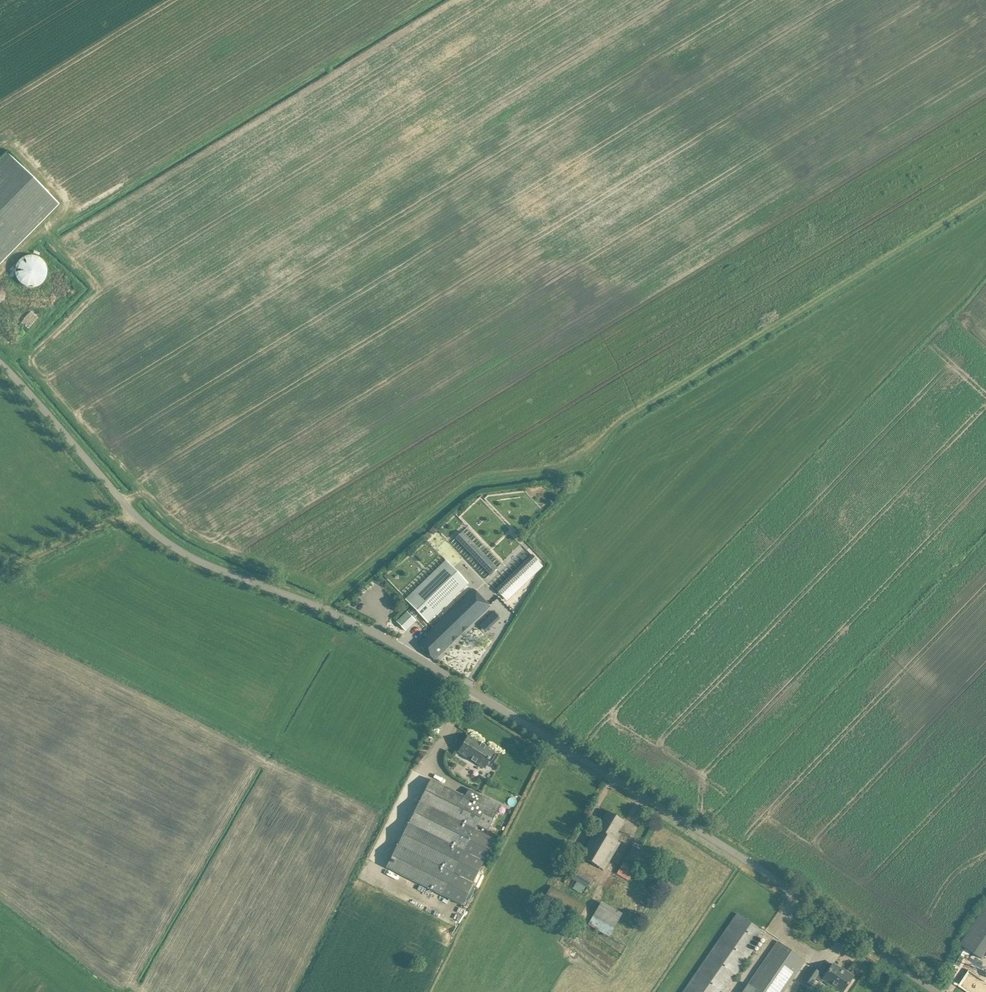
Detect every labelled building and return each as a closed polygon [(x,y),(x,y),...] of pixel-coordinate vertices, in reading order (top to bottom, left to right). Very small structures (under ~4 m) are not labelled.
[(8,154),(0,162),(0,264),(59,204),(8,154)] [(27,289),(49,278),(36,252),(14,263),(27,289)] [(28,328),(38,318),(30,310),(20,320),(28,328)] [(438,530),(434,525),(422,537),(427,541),(438,530)] [(490,575),(498,568),(462,531),(455,538),(490,575)] [(501,595),(538,560),(533,554),(495,589),(501,595)] [(428,622),(435,615),(468,583),(446,560),(406,599),(428,622)] [(436,614),(440,618),(472,587),(468,584),(436,614)] [(473,589),(431,630),(424,637),(426,638),(419,645),(434,660),(441,653),(490,606),(473,589)] [(486,632),(501,618),(493,611),(479,625),(486,632)] [(397,622),(406,631),(416,621),(407,612),(397,622)] [(486,746),(485,745),(485,746),(482,744),(482,743),(481,743),(481,744),(469,736),(459,752),(484,768),(494,752),(486,746)] [(431,779),(386,868),(427,888),(442,895),(462,905),(496,839),(475,829),(477,825),(488,830),(496,814),(501,805),(481,795),(477,803),(431,779)] [(608,811),(602,820),(581,856),(604,870),(614,851),(620,843),(615,840),(616,839),(614,838),(624,821),(608,811)] [(651,876),(654,870),(659,861),(633,846),(624,860),(651,876)] [(628,879),(643,888),(650,877),(623,862),(616,874),(628,881),(628,879)] [(583,895),(592,879),(573,868),(564,883),(583,895)] [(663,884),(664,882),(669,873),(662,869),(656,879),(663,884)] [(609,936),(622,914),(601,901),(588,924),(609,936)] [(961,945),(981,958),(985,952),(985,907),(961,945)] [(683,991),(724,991),(765,932),(737,914),(683,991)] [(805,960),(804,962),(777,943),(778,942),(778,941),(743,991),(784,991),(805,960)] [(847,985),(853,976),(845,971),(844,972),(833,964),(825,976),(812,968),(803,981),(811,986),(816,978),(821,982),(823,980),(841,991),(842,991),(847,985)] [(969,970),(958,986),(967,991),(985,991),(985,982),(969,970)]
